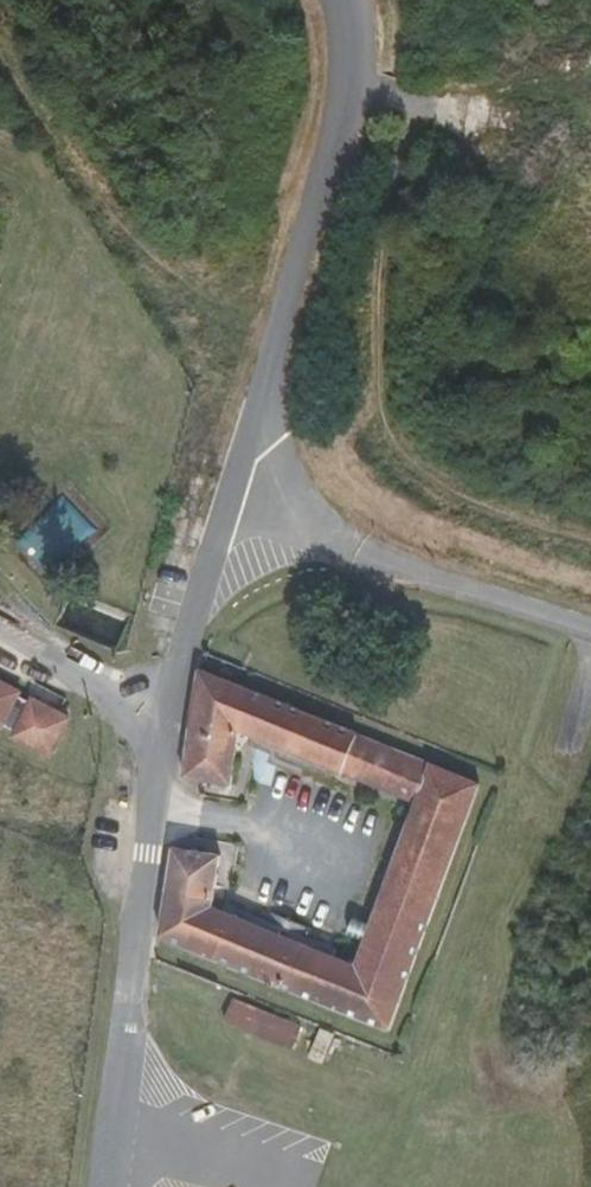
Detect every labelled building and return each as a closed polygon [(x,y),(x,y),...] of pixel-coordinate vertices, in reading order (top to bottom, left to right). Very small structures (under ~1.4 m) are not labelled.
[(102,528),(64,492),(19,538),(58,575),(102,528)] [(165,639),(152,636),(147,657),(160,660),(165,639)] [(171,853),(159,943),(388,1039),(476,788),(373,745),(376,736),(361,730),(357,739),(198,672),(190,723),(181,780),(228,789),(236,736),(385,795),(392,777),(421,784),(383,894),(372,889),(368,898),(380,903),(355,972),(210,915),(216,863),(171,853)] [(0,681),(0,729),(6,732),(25,694),(0,681)] [(75,720),(32,698),(12,738),(54,760),(75,720)] [(302,1025),(233,1000),(223,1027),(292,1052),(302,1025)] [(308,1060),(323,1066),(334,1035),(319,1030),(308,1060)]
